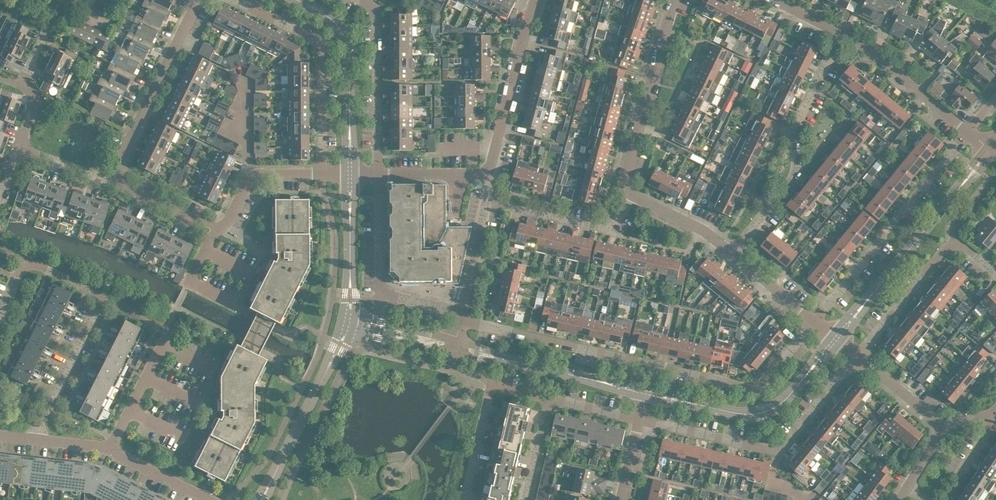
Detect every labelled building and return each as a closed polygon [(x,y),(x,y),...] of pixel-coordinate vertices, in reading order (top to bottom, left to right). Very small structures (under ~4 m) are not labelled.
[(167,9),(150,1),(148,0),(143,0),(141,5),(147,8),(142,17),(159,26),(164,16),(167,17),(170,11),(167,9)] [(150,1),(167,9),(172,0),(148,0),(150,1)] [(427,8),(433,10),(438,0),(431,0),(427,8)] [(433,10),(438,13),(444,2),(440,0),(438,0),(433,10)] [(465,4),(475,8),(478,2),(479,0),(467,0),(465,4)] [(498,12),(503,0),(491,0),(488,7),(498,12)] [(508,17),(506,23),(513,25),(518,9),(513,6),(515,2),(512,0),(503,0),(498,12),(508,17)] [(554,5),(572,10),(574,0),(556,0),(554,5)] [(630,4),(653,12),(655,8),(652,7),(654,1),(652,0),(631,0),(630,4)] [(721,0),(701,0),(700,1),(706,4),(702,13),(712,18),(714,14),(721,0)] [(714,14),(724,18),(732,1),(730,0),(728,0),(727,1),(724,0),(721,0),(714,14)] [(836,5),(844,9),(845,8),(846,8),(850,0),(838,0),(836,5)] [(869,20),(878,0),(858,0),(858,1),(864,4),(858,14),(869,20)] [(869,20),(879,25),(887,9),(892,12),(898,1),(896,0),(878,0),(869,20)] [(732,1),(724,18),(722,23),(731,28),(733,23),(740,10),(741,8),(735,5),(737,3),(732,1)] [(630,4),(627,14),(647,22),(649,16),(652,17),(653,12),(630,4)] [(900,37),(910,17),(905,14),(907,10),(896,4),(891,16),(896,19),(890,31),(891,32),(891,31),(901,35),(900,37)] [(223,29),(232,11),(220,5),(211,23),(223,29)] [(554,5),(552,16),(569,20),(576,22),(579,12),(572,10),(554,5)] [(399,9),(399,14),(391,14),(391,22),(391,25),(412,25),(412,13),(412,6),(406,6),(399,9)] [(741,8),(740,10),(733,23),(743,28),(752,11),(748,9),(746,11),(741,8)] [(223,29),(234,34),(242,16),(232,11),(223,29)] [(752,11),(743,28),(753,33),(760,18),(755,15),(756,13),(752,11)] [(162,27),(136,14),(133,21),(139,24),(134,34),(151,42),(156,32),(159,34),(162,27)] [(626,14),(623,25),(646,33),(648,28),(645,27),(647,22),(627,14),(626,14)] [(910,17),(900,37),(901,37),(901,36),(912,41),(918,29),(923,32),(929,20),(918,15),(916,19),(910,17)] [(234,34),(244,39),(253,21),(242,16),(234,34)] [(569,20),(552,16),(549,26),(566,31),(569,20)] [(930,56),(944,39),(939,35),(946,19),(941,17),(933,26),(932,26),(924,35),(928,39),(921,48),(922,49),(923,48),(931,55),(930,56)] [(766,20),(760,18),(753,33),(762,38),(760,42),(766,45),(777,23),(767,18),(766,20)] [(68,33),(105,50),(107,45),(109,42),(111,36),(75,20),(68,33)] [(264,26),(253,21),(244,39),(251,43),(249,47),(253,49),(255,45),(264,26)] [(391,25),(391,22),(387,22),(387,27),(391,27),(392,35),(412,35),(412,25),(391,25)] [(0,28),(0,35),(0,36),(24,47),(26,42),(27,43),(30,37),(24,34),(27,29),(23,27),(15,23),(12,29),(10,32),(1,27),(0,28)] [(618,34),(640,42),(642,36),(645,37),(646,33),(623,25),(621,24),(618,34)] [(780,41),(785,31),(786,27),(780,24),(774,38),(779,40),(780,41)] [(255,45),(266,50),(275,32),(264,26),(255,45)] [(566,31),(549,26),(546,37),(552,39),(550,45),(567,49),(571,32),(566,31)] [(128,31),(121,47),(120,47),(143,58),(148,48),(151,50),(154,43),(151,42),(134,34),(128,31)] [(280,50),(287,54),(299,46),(285,39),(286,37),(275,32),(266,50),(277,55),(280,50)] [(944,39),(930,56),(931,56),(931,55),(940,63),(948,53),(953,57),(969,37),(963,32),(952,39),(949,42),(944,39)] [(618,34),(615,45),(639,53),(641,49),(638,48),(640,42),(618,34)] [(965,43),(975,51),(982,42),(972,34),(965,43)] [(412,35),(392,35),(392,44),(391,46),(412,46),(412,35)] [(470,35),(470,46),(490,46),(490,48),(494,48),(494,44),(490,44),(490,35),(470,35)] [(2,69),(7,59),(11,61),(14,55),(20,58),(22,52),(21,52),(24,47),(0,36),(0,68),(2,69)] [(774,38),(769,47),(776,50),(780,41),(779,40),(774,38)] [(985,52),(995,60),(995,39),(991,44),(992,44),(985,52)] [(735,45),(725,40),(723,45),(732,50),(735,45)] [(818,47),(803,40),(800,45),(793,42),(791,46),(813,57),(818,47)] [(203,41),(200,47),(211,52),(214,47),(203,41)] [(713,43),(708,53),(728,63),(733,53),(713,43)] [(391,46),(392,44),(387,44),(387,49),(391,49),(391,57),(412,57),(412,46),(391,46)] [(638,57),(639,53),(615,45),(613,51),(609,61),(626,67),(628,61),(633,63),(635,56),(638,57)] [(732,50),(742,54),(744,50),(735,45),(732,50)] [(143,58),(118,46),(115,52),(121,55),(116,65),(133,73),(138,63),(140,64),(143,58)] [(287,54),(287,75),(307,74),(307,62),(300,62),(300,46),(299,46),(287,54)] [(490,46),(470,46),(470,57),(490,57),(490,48),(490,46)] [(766,46),(761,56),(766,58),(771,48),(766,46)] [(796,54),(793,59),(808,67),(813,57),(791,46),(789,50),(796,54)] [(197,52),(209,58),(211,52),(200,47),(197,52)] [(542,52),(539,63),(556,67),(556,68),(562,69),(567,52),(549,47),(548,54),(542,52)] [(51,54),(49,59),(66,68),(71,58),(74,59),(77,53),(66,48),(63,53),(53,48),(50,54),(51,54)] [(994,74),(987,68),(984,65),(987,61),(976,52),(968,61),(975,66),(968,74),(984,87),(994,74)] [(236,66),(242,65),(238,53),(232,55),(236,66)] [(729,64),(728,63),(708,53),(703,63),(724,73),(725,73),(729,64)] [(188,65),(206,74),(212,63),(193,54),(188,65)] [(236,66),(232,55),(226,56),(222,58),(219,63),(230,68),(236,66)] [(786,68),(803,76),(808,67),(793,59),(786,56),(784,59),(787,66),(786,68)] [(412,57),(391,57),(392,65),(392,68),(412,68),(412,65),(412,57)] [(470,57),(470,68),(490,68),(490,70),(495,70),(495,65),(490,65),(490,57),(470,57)] [(953,57),(948,64),(953,68),(958,62),(953,57)] [(71,70),(66,68),(49,59),(46,64),(45,64),(43,69),(48,72),(45,78),(62,86),(71,70)] [(749,73),(753,63),(747,60),(742,70),(749,73)] [(116,65),(110,62),(107,68),(113,71),(108,81),(125,89),(130,79),(133,81),(136,74),(133,73),(116,65)] [(250,62),(245,74),(250,76),(256,65),(250,62)] [(539,63),(536,73),(560,79),(562,69),(556,68),(556,67),(539,63)] [(699,73),(714,80),(719,83),(724,73),(703,63),(699,73)] [(760,67),(755,64),(750,74),(755,76),(760,67)] [(183,76),(201,85),(206,74),(188,65),(183,76)] [(256,65),(250,76),(255,78),(267,71),(256,65)] [(392,68),(392,65),(387,65),(387,70),(392,70),(392,79),(412,79),(412,68),(392,68)] [(850,65),(839,79),(848,86),(859,73),(850,65)] [(604,83),(625,89),(628,78),(623,77),(625,70),(608,66),(606,73),(607,73),(604,83)] [(779,76),(784,79),(799,86),(803,76),(786,68),(781,66),(780,69),(779,76)] [(490,68),(470,68),(464,68),(464,79),(470,79),(490,79),(490,70),(490,68)] [(738,80),(742,82),(746,76),(747,73),(742,70),(741,69),(736,79),(737,79),(738,80)] [(267,71),(255,78),(255,83),(267,83),(267,71)] [(560,79),(536,73),(534,84),(551,88),(557,90),(560,79)] [(694,82),(709,90),(714,92),(719,83),(714,80),(699,73),(694,82)] [(859,73),(848,86),(857,93),(868,80),(859,73)] [(287,75),(287,87),(307,87),(307,74),(287,75)] [(750,74),(746,84),(750,86),(755,76),(750,74)] [(102,86),(97,95),(115,104),(119,94),(122,96),(125,89),(108,81),(99,76),(96,83),(102,86)] [(196,96),(199,89),(204,91),(205,87),(201,85),(183,76),(178,87),(196,96)] [(46,78),(41,89),(47,92),(52,81),(46,78)] [(581,88),(588,90),(590,80),(583,78),(582,84),(581,88)] [(772,85),(794,96),(799,86),(784,79),(781,84),(774,81),(772,85)] [(868,80),(857,93),(866,100),(877,87),(868,80)] [(711,98),(706,95),(709,90),(694,82),(689,92),(704,99),(709,102),(711,98)] [(237,88),(226,83),(223,89),(235,94),(237,89),(237,88)] [(598,93),(601,94),(623,99),(625,89),(604,83),(603,90),(598,89),(598,93)] [(940,95),(957,109),(957,108),(953,105),(957,101),(966,108),(976,97),(960,83),(953,92),(947,87),(940,95)] [(392,84),(392,93),(392,95),(412,95),(412,84),(392,84)] [(454,84),(454,95),(474,95),(474,97),(479,97),(479,92),(474,92),(474,84),(454,84)] [(551,88),(534,84),(531,94),(548,99),(551,88)] [(774,98),(789,105),(794,96),(772,85),(770,89),(777,93),(774,98)] [(0,87),(0,94),(1,95),(0,99),(0,106),(16,112),(18,107),(19,107),(21,101),(10,97),(12,92),(0,87)] [(196,96),(178,87),(172,97),(191,106),(195,109),(197,105),(192,103),(196,96)] [(287,87),(287,99),(308,99),(307,87),(287,87)] [(877,87),(866,100),(874,107),(885,94),(877,87)] [(585,101),(588,90),(581,88),(578,99),(585,101)] [(221,94),(232,100),(235,94),(223,89),(221,94)] [(728,99),(733,102),(738,92),(733,90),(728,99)] [(704,99),(689,92),(684,102),(699,109),(704,99)] [(115,104),(91,93),(88,99),(94,102),(89,112),(107,121),(112,111),(114,112),(118,105),(115,104)] [(392,106),(412,106),(412,95),(392,95),(392,93),(387,93),(387,98),(392,98),(392,106)] [(548,99),(531,94),(528,105),(550,110),(553,100),(548,99)] [(601,94),(598,104),(620,110),(623,99),(601,94)] [(789,105),(774,98),(767,94),(759,110),(777,119),(780,113),(784,115),(789,105)] [(874,107),(882,114),(893,101),(885,94),(874,107)] [(474,95),(454,95),(454,106),(475,106),(474,97),(474,95)] [(185,117),(189,111),(195,113),(197,109),(195,109),(191,106),(172,97),(167,108),(185,117)] [(308,111),(308,99),(287,99),(287,106),(281,106),(281,111),(308,111)] [(218,100),(215,105),(227,111),(229,105),(218,100)] [(725,101),(721,108),(723,109),(728,111),(732,104),(725,101)] [(882,114),(891,121),(902,107),(893,101),(882,114)] [(684,102),(679,111),(695,119),(701,122),(706,112),(699,109),(684,102)] [(598,104),(596,115),(617,120),(620,110),(598,104)] [(213,111),(224,116),(227,111),(215,105),(213,111)] [(528,105),(525,115),(543,120),(548,121),(550,110),(528,105)] [(1,125),(1,123),(6,123),(7,121),(13,123),(15,117),(14,117),(16,112),(0,106),(0,125),(1,125)] [(392,117),(412,116),(412,106),(392,106),(392,114),(392,117)] [(454,106),(454,116),(475,116),(475,119),(479,119),(479,114),(475,114),(475,106),(454,106)] [(899,128),(910,115),(902,107),(891,121),(899,128)] [(186,126),(182,124),(185,117),(167,108),(162,119),(184,131),(186,126)] [(287,123),(308,122),(308,111),(281,111),(281,116),(287,116),(287,123)] [(695,119),(679,111),(675,121),(690,128),(696,131),(699,125),(701,122),(695,119)] [(752,130),(767,137),(772,127),(767,125),(770,119),(753,111),(745,127),(752,130)] [(392,114),(388,114),(388,119),(392,119),(392,127),(412,127),(412,116),(392,117),(392,114)] [(543,120),(525,115),(523,126),(529,127),(527,134),(542,137),(544,131),(540,130),(543,120)] [(596,115),(594,125),(614,131),(617,120),(596,115)] [(208,121),(219,127),(222,121),(210,116),(208,121)] [(454,116),(454,128),(475,128),(475,119),(475,116),(454,116)] [(176,130),(157,121),(152,132),(170,141),(176,130)] [(205,127),(216,132),(219,127),(208,121),(205,127)] [(690,128),(675,121),(670,131),(674,133),(671,139),(681,144),(688,147),(693,138),(696,131),(690,128)] [(858,121),(851,129),(864,140),(868,144),(875,135),(871,132),(858,121)] [(308,135),(308,122),(287,123),(287,131),(281,131),(281,135),(287,135),(308,135)] [(714,128),(718,131),(720,127),(722,124),(717,122),(714,128)] [(614,131),(594,125),(591,125),(588,135),(612,141),(614,131)] [(392,127),(392,136),(392,138),(412,138),(412,127),(392,127)] [(718,131),(716,136),(719,138),(721,139),(726,129),(724,128),(720,127),(718,131)] [(718,131),(714,128),(713,128),(709,138),(714,140),(716,136),(718,131)] [(851,129),(844,138),(857,149),(864,140),(851,129)] [(742,132),(740,136),(762,147),(767,137),(752,130),(749,135),(742,132)] [(4,145),(6,140),(7,140),(9,134),(0,131),(0,144),(4,145)] [(941,142),(928,131),(920,140),(934,151),(941,142)] [(147,143),(165,152),(170,141),(152,132),(147,143)] [(211,143),(216,146),(222,135),(216,132),(213,139),(211,143)] [(216,146),(222,149),(227,137),(222,135),(216,146)] [(287,135),(287,147),(308,146),(308,135),(287,135)] [(520,142),(522,143),(533,145),(535,139),(522,135),(520,142)] [(609,152),(612,141),(588,135),(587,135),(586,138),(590,139),(588,146),(609,152)] [(392,149),(412,149),(412,138),(392,138),(392,136),(388,136),(388,141),(392,141),(392,149)] [(735,146),(742,149),(757,157),(762,147),(740,136),(735,146)] [(222,149),(227,151),(233,140),(227,137),(222,149)] [(844,138),(837,146),(850,157),(857,149),(844,138)] [(233,140),(227,151),(232,154),(238,143),(233,140)] [(934,151),(920,140),(913,149),(927,160),(934,151)] [(142,153),(160,162),(165,152),(147,143),(142,153)] [(585,145),(582,156),(590,158),(606,162),(609,152),(588,146),(585,145)] [(308,146),(287,147),(287,153),(280,153),(280,159),(308,159),(308,146)] [(733,151),(731,156),(753,166),(757,157),(735,146),(733,151)] [(837,146),(830,154),(844,165),(850,157),(837,146)] [(927,160),(913,149),(906,157),(920,168),(927,160)] [(216,150),(211,161),(229,170),(235,159),(216,150)] [(136,164),(154,173),(160,162),(142,153),(136,164)] [(830,154),(823,163),(837,174),(844,165),(830,154)] [(753,166),(731,156),(728,160),(736,163),(733,169),(748,176),(753,166)] [(920,168),(906,157),(899,166),(913,177),(920,168)] [(590,158),(587,168),(603,172),(606,162),(590,158)] [(211,161),(206,172),(224,181),(229,170),(211,161)] [(533,188),(537,171),(539,164),(529,161),(527,169),(522,185),(533,188)] [(823,163),(817,171),(830,182),(837,174),(823,163)] [(721,175),(743,186),(748,176),(733,169),(725,165),(721,175)] [(527,169),(516,166),(512,181),(512,182),(515,183),(515,185),(521,187),(522,185),(527,169)] [(580,166),(578,177),(601,183),(603,172),(587,168),(580,166)] [(913,177),(899,166),(893,174),(906,185),(913,177)] [(648,183),(658,188),(666,173),(656,168),(648,183)] [(224,181),(206,172),(200,169),(198,173),(204,175),(200,182),(219,191),(224,181)] [(175,183),(180,172),(175,170),(169,181),(175,183)] [(533,188),(544,190),(545,185),(551,187),(555,173),(543,170),(542,173),(537,171),(533,188)] [(817,171),(810,180),(823,190),(830,182),(817,171)] [(186,175),(180,172),(175,183),(180,186),(186,175)] [(675,178),(668,193),(678,198),(680,193),(686,196),(694,180),(678,172),(675,177),(675,178)] [(666,173),(658,188),(668,193),(675,178),(675,177),(666,173)] [(41,206),(49,182),(39,179),(39,177),(38,175),(35,174),(33,175),(32,177),(31,176),(25,192),(19,189),(16,197),(22,199),(20,206),(29,209),(31,202),(41,206)] [(906,185),(893,174),(886,182),(899,194),(906,185)] [(726,183),(723,188),(738,195),(743,186),(721,175),(719,179),(726,183)] [(582,189),(598,193),(601,183),(578,177),(577,181),(575,187),(582,189)] [(700,189),(703,182),(698,179),(695,186),(700,189)] [(810,180),(803,188),(816,199),(823,190),(810,180)] [(49,182),(41,206),(50,209),(48,216),(56,219),(67,189),(65,188),(66,187),(65,184),(61,183),(59,184),(59,186),(49,182)] [(195,193),(213,202),(219,191),(200,182),(195,193)] [(561,184),(556,182),(552,195),(559,197),(562,184),(561,184)] [(899,194),(886,182),(879,191),(892,202),(899,194)] [(390,184),(391,281),(459,281),(472,226),(446,226),(446,184),(390,184)] [(714,190),(711,194),(733,205),(738,195),(723,188),(716,184),(714,190)] [(696,199),(701,189),(700,189),(695,186),(689,198),(695,201),(696,199)] [(595,204),(598,193),(582,189),(575,187),(572,198),(595,204)] [(803,188),(796,197),(809,208),(816,199),(803,188)] [(73,217),(82,220),(91,197),(81,194),(81,192),(80,190),(77,189),(75,190),(74,191),(72,191),(62,221),(71,224),(73,217)] [(892,202),(879,191),(872,199),(885,210),(892,202)] [(711,194),(708,199),(716,203),(714,208),(728,215),(733,205),(711,194)] [(91,197),(82,220),(92,224),(90,231),(98,234),(109,204),(107,203),(108,201),(106,199),(103,198),(101,199),(100,201),(91,197)] [(809,208),(796,197),(788,206),(801,217),(809,208)] [(256,312),(274,321),(279,323),(278,322),(308,264),(307,199),(308,199),(273,199),(274,199),(274,252),(272,251),(271,251),(270,252),(271,252),(268,258),(267,258),(267,259),(271,261),(248,307),(247,307),(256,312)] [(885,210),(872,199),(865,208),(878,219),(885,210)] [(115,234),(124,239),(135,216),(126,212),(126,210),(126,208),(122,206),(120,207),(119,209),(118,208),(104,237),(112,241),(115,234)] [(856,219),(870,230),(877,221),(863,210),(856,219)] [(144,221),(135,216),(124,239),(133,243),(130,249),(138,253),(152,225),(151,224),(151,222),(150,220),(147,219),(145,219),(144,221)] [(512,225),(509,239),(515,241),(515,243),(525,246),(525,248),(532,217),(528,216),(526,224),(519,222),(518,227),(512,225)] [(988,216),(978,229),(981,231),(976,236),(989,247),(995,238),(995,223),(988,216)] [(525,248),(535,250),(541,227),(535,226),(537,218),(532,217),(525,248)] [(795,224),(801,229),(805,224),(799,219),(795,224)] [(849,227),(863,238),(870,230),(856,219),(849,227)] [(547,229),(541,227),(535,250),(546,253),(552,227),(553,222),(549,221),(547,229)] [(546,253),(556,255),(562,232),(556,231),(558,223),(553,222),(552,227),(546,253)] [(499,229),(507,231),(508,224),(501,223),(499,229)] [(155,254),(164,258),(175,236),(165,231),(166,230),(165,227),(162,226),(160,227),(159,228),(158,227),(144,256),(152,260),(155,254)] [(568,233),(562,232),(556,255),(567,258),(568,253),(574,227),(570,226),(568,233)] [(574,227),(568,253),(567,258),(577,260),(583,237),(577,236),(579,228),(574,227)] [(842,235),(856,246),(863,238),(849,227),(842,235)] [(583,237),(577,260),(588,263),(596,232),(591,230),(589,238),(583,237)] [(772,232),(761,245),(769,252),(780,239),(772,232)] [(836,244),(849,255),(856,246),(842,235),(836,244)] [(175,236),(164,258),(173,262),(170,269),(178,273),(192,244),(190,243),(191,242),(190,240),(187,238),(185,239),(184,240),(175,236)] [(769,252),(778,259),(789,246),(780,239),(769,252)] [(593,256),(604,259),(608,243),(597,240),(593,256)] [(613,268),(614,261),(618,245),(608,243),(604,259),(602,266),(613,268)] [(829,252),(842,263),(849,255),(836,244),(829,252)] [(614,261),(621,263),(619,270),(623,271),(625,264),(629,248),(618,245),(614,261)] [(778,259),(786,266),(797,253),(789,246),(778,259)] [(623,271),(634,273),(639,250),(629,248),(625,264),(623,271)] [(650,252),(639,250),(634,273),(644,275),(646,269),(650,252)] [(646,269),(656,271),(660,255),(650,252),(646,269)] [(822,261),(835,272),(842,263),(829,252),(822,261)] [(660,255),(656,271),(667,274),(671,257),(660,255)] [(682,260),(671,257),(665,280),(683,284),(687,266),(680,265),(682,260)] [(699,273),(705,277),(717,262),(714,259),(712,261),(707,257),(704,261),(699,257),(689,269),(688,273),(695,278),(699,273)] [(500,277),(519,281),(521,271),(524,271),(526,265),(521,264),(512,261),(510,268),(505,267),(504,273),(501,272),(500,277)] [(815,269),(828,280),(835,272),(822,261),(815,269)] [(702,281),(710,288),(724,271),(719,267),(721,265),(717,262),(705,277),(702,281)] [(944,271),(960,284),(967,275),(951,262),(944,271)] [(807,279),(821,290),(828,280),(815,269),(807,279)] [(567,271),(565,277),(572,279),(573,272),(567,271)] [(710,288),(719,295),(734,276),(730,273),(729,275),(724,271),(710,288)] [(937,279),(953,292),(960,284),(944,271),(937,279)] [(734,276),(719,295),(727,302),(741,285),(736,281),(738,279),(734,276)] [(502,282),(500,288),(516,292),(519,281),(500,277),(499,281),(502,282)] [(931,288),(946,301),(953,292),(937,279),(931,288)] [(40,306),(57,315),(60,308),(69,312),(73,303),(65,299),(68,291),(52,283),(40,306)] [(727,302),(740,313),(745,307),(753,298),(748,294),(751,290),(747,287),(745,289),(741,285),(727,302)] [(40,287),(36,295),(40,297),(44,289),(40,287)] [(514,302),(516,292),(500,288),(499,294),(496,293),(495,298),(514,302)] [(609,295),(609,298),(619,301),(619,299),(620,294),(621,290),(618,290),(617,289),(611,288),(610,291),(609,295)] [(937,307),(940,309),(946,301),(931,288),(924,296),(937,307)] [(992,290),(980,301),(975,307),(982,314),(987,309),(995,301),(995,294),(992,290)] [(917,304),(930,315),(937,307),(924,296),(917,304)] [(514,302),(495,298),(494,302),(497,303),(495,309),(500,310),(499,316),(514,319),(516,313),(512,312),(514,302)] [(546,325),(557,327),(563,304),(546,300),(541,319),(548,320),(546,325)] [(987,309),(995,317),(995,316),(995,301),(987,309)] [(572,314),(568,330),(578,332),(584,309),(585,303),(581,302),(580,308),(573,306),(572,314)] [(563,304),(557,327),(568,330),(572,314),(566,312),(568,305),(563,304)] [(910,313),(928,328),(935,319),(930,315),(917,304),(910,313)] [(29,329),(45,337),(49,330),(57,334),(62,326),(53,321),(57,315),(40,306),(29,329)] [(530,321),(537,323),(541,309),(535,307),(533,307),(530,321)] [(584,338),(588,339),(593,319),(587,317),(589,310),(584,309),(578,332),(585,334),(584,338)] [(254,316),(252,321),(239,346),(257,355),(272,325),(274,321),(256,312),(254,316)] [(593,336),(599,337),(605,313),(600,312),(599,320),(593,319),(588,339),(592,340),(593,336)] [(605,343),(609,344),(614,323),(608,322),(610,314),(605,313),(599,337),(606,339),(605,343)] [(903,321),(921,336),(929,328),(928,328),(910,313),(903,321)] [(758,327),(764,332),(780,345),(782,343),(782,342),(779,340),(784,334),(780,331),(784,326),(769,314),(758,327)] [(615,316),(614,323),(609,344),(613,345),(614,341),(621,342),(622,338),(628,339),(633,320),(615,316)] [(731,319),(729,329),(736,331),(736,329),(737,326),(738,321),(734,320),(732,319),(731,319)] [(118,337),(115,344),(131,352),(143,329),(126,321),(123,328),(114,324),(110,333),(118,337)] [(647,348),(652,329),(653,325),(636,321),(632,337),(638,339),(636,346),(647,348)] [(896,330),(915,344),(921,336),(903,321),(896,330)] [(647,348),(658,351),(664,327),(664,326),(658,325),(656,330),(652,329),(647,348)] [(664,327),(658,351),(668,353),(672,337),(666,336),(668,328),(664,327)] [(17,351),(21,353),(34,360),(38,353),(46,357),(50,348),(42,344),(45,337),(29,329),(17,351)] [(889,338),(908,353),(915,344),(896,330),(889,338)] [(672,337),(668,353),(679,356),(684,332),(680,331),(678,338),(672,337)] [(684,361),(689,362),(693,342),(687,341),(689,333),(684,332),(679,356),(685,357),(684,361)] [(751,336),(757,341),(770,351),(774,346),(777,348),(778,348),(780,345),(764,332),(760,337),(754,332),(751,336)] [(699,343),(693,342),(689,362),(692,363),(693,359),(700,361),(705,337),(701,336),(699,343)] [(705,337),(700,361),(710,363),(714,347),(708,345),(710,338),(705,337)] [(908,353),(889,338),(882,346),(895,357),(900,352),(903,354),(905,351),(908,353)] [(733,343),(716,339),(714,347),(710,363),(721,366),(722,361),(729,363),(732,349),(733,343)] [(994,353),(995,350),(995,346),(987,339),(983,344),(994,353)] [(766,356),(770,351),(757,341),(750,349),(766,362),(768,360),(768,358),(766,356)] [(257,355),(239,346),(234,343),(234,344),(235,344),(219,376),(219,409),(217,409),(216,409),(215,410),(216,410),(213,416),(212,415),(212,416),(217,419),(193,465),(192,465),(224,481),(223,480),(253,421),(253,384),(265,359),(266,360),(266,359),(259,356),(257,355)] [(967,358),(984,372),(986,368),(983,366),(988,360),(984,357),(988,352),(977,343),(972,348),(972,349),(967,345),(961,353),(967,358)] [(107,359),(103,366),(120,375),(131,352),(115,344),(111,351),(103,346),(98,355),(107,359)] [(764,365),(766,362),(750,349),(747,353),(745,352),(732,349),(729,363),(742,365),(749,371),(753,366),(756,368),(761,363),(763,365),(764,365)] [(6,374),(22,383),(26,375),(35,379),(39,371),(31,367),(34,360),(21,353),(17,351),(6,374)] [(930,370),(937,361),(933,358),(926,366),(930,370)] [(967,358),(961,367),(974,377),(978,372),(981,374),(984,372),(967,358)] [(909,372),(914,377),(922,366),(917,362),(909,372)] [(120,375),(103,366),(100,373),(91,369),(87,378),(96,382),(92,389),(109,397),(120,375)] [(961,367),(954,375),(970,388),(972,385),(969,383),(974,377),(961,367)] [(916,378),(920,382),(928,372),(925,368),(916,378)] [(954,375),(947,383),(960,394),(964,389),(967,391),(970,388),(954,375)] [(868,390),(853,378),(850,381),(852,383),(848,388),(861,399),(868,390)] [(940,392),(953,403),(956,405),(959,402),(955,399),(960,394),(947,383),(940,392)] [(855,407),(861,399),(848,388),(845,393),(842,391),(840,395),(855,407)] [(109,397),(92,389),(88,396),(80,391),(76,400),(84,404),(80,412),(97,420),(109,397)] [(835,405),(848,415),(851,418),(857,409),(855,407),(840,395),(837,398),(839,400),(835,405)] [(480,499),(509,499),(513,482),(511,482),(513,476),(519,477),(522,468),(517,466),(523,437),(522,436),(523,431),(530,432),(532,422),(527,421),(530,407),(520,405),(503,401),(480,499)] [(826,411),(841,424),(848,415),(835,405),(831,409),(829,408),(826,411)] [(821,421),(834,432),(841,424),(826,411),(823,415),(825,417),(821,421)] [(551,431),(563,434),(567,416),(555,413),(551,431)] [(893,436),(906,420),(897,413),(894,417),(889,413),(876,428),(882,433),(885,430),(893,436)] [(563,434),(575,437),(579,419),(567,416),(563,434)] [(911,420),(908,417),(906,420),(893,436),(891,439),(899,446),(904,440),(914,427),(909,423),(911,420)] [(575,437),(586,439),(590,421),(579,419),(575,437)] [(586,439),(598,442),(602,424),(590,421),(586,439)] [(812,428),(827,440),(831,443),(838,435),(834,432),(821,421),(817,426),(815,424),(812,428)] [(598,442),(609,445),(613,427),(602,424),(598,442)] [(613,427),(609,445),(621,447),(625,429),(613,427)] [(914,427),(904,440),(912,447),(923,434),(914,427)] [(828,450),(823,445),(827,440),(812,428),(809,432),(811,433),(807,438),(826,453),(828,450)] [(865,429),(858,438),(862,441),(869,433),(865,429)] [(663,438),(659,455),(670,458),(674,441),(663,438)] [(814,457),(818,452),(823,456),(826,453),(807,438),(804,443),(801,441),(798,445),(814,457)] [(862,441),(858,438),(851,446),(855,449),(862,441)] [(684,443),(674,441),(670,458),(680,460),(684,443)] [(695,446),(684,443),(680,460),(691,463),(695,446)] [(819,461),(814,457),(798,445),(795,448),(798,450),(794,455),(807,465),(812,470),(819,461)] [(866,449),(862,445),(850,461),(854,464),(856,465),(863,456),(861,455),(864,452),(866,449)] [(705,448),(695,446),(691,463),(701,465),(705,448)] [(716,451),(705,448),(701,465),(712,468),(716,451)] [(722,470),(726,453),(716,451),(712,468),(722,470)] [(983,461),(995,469),(995,455),(990,451),(983,461)] [(733,472),(737,456),(726,453),(722,470),(733,472)] [(89,491),(107,499),(164,499),(100,468),(92,466),(0,455),(0,481),(89,491)] [(785,462),(800,474),(807,465),(794,455),(790,460),(788,458),(785,462)] [(546,456),(544,464),(556,467),(558,459),(546,456)] [(743,475),(747,458),(737,456),(733,472),(743,475)] [(754,477),(758,461),(747,458),(743,475),(754,477)] [(873,465),(877,468),(871,476),(884,486),(891,477),(887,474),(891,469),(877,459),(873,465)] [(764,487),(770,463),(758,461),(754,477),(752,484),(764,487)] [(843,469),(847,472),(854,464),(850,461),(844,468),(843,469)] [(977,470),(991,479),(994,475),(995,476),(995,469),(983,461),(977,470)] [(833,468),(831,471),(835,474),(837,471),(840,472),(843,469),(844,468),(838,463),(834,469),(833,468)] [(544,464),(542,471),(554,473),(556,467),(544,464)] [(575,478),(605,486),(607,479),(593,475),(594,471),(578,467),(577,472),(571,471),(569,477),(575,478)] [(843,469),(840,472),(836,477),(840,481),(847,472),(843,469)] [(971,480),(985,489),(988,491),(995,482),(991,479),(977,470),(971,480)] [(542,471),(541,477),(553,480),(554,473),(542,471)] [(871,476),(864,485),(878,495),(884,486),(871,476)] [(541,477),(539,484),(551,487),(553,480),(541,477)] [(829,486),(833,489),(840,481),(836,477),(829,486)] [(604,492),(605,486),(575,478),(572,490),(589,494),(590,489),(604,492)] [(653,478),(651,489),(668,493),(670,482),(653,478)] [(822,478),(814,488),(819,493),(828,483),(822,478)] [(978,498),(981,499),(983,499),(988,491),(985,489),(971,480),(965,489),(978,498)] [(539,484),(538,491),(550,494),(551,487),(539,484)] [(867,499),(874,499),(878,495),(864,485),(858,493),(867,499)] [(823,494),(827,497),(833,489),(829,486),(823,494)] [(648,499),(650,499),(666,499),(668,493),(651,489),(648,499)] [(763,494),(761,499),(768,499),(770,490),(764,489),(763,494)] [(959,499),(981,499),(978,498),(965,489),(958,499),(959,499)] [(770,490),(768,499),(774,499),(776,491),(770,490)] [(846,498),(849,499),(867,499),(858,493),(853,490),(846,498)] [(536,498),(542,499),(548,499),(549,497),(550,494),(538,491),(536,498)] [(776,491),(774,499),(780,499),(782,493),(776,491)]
